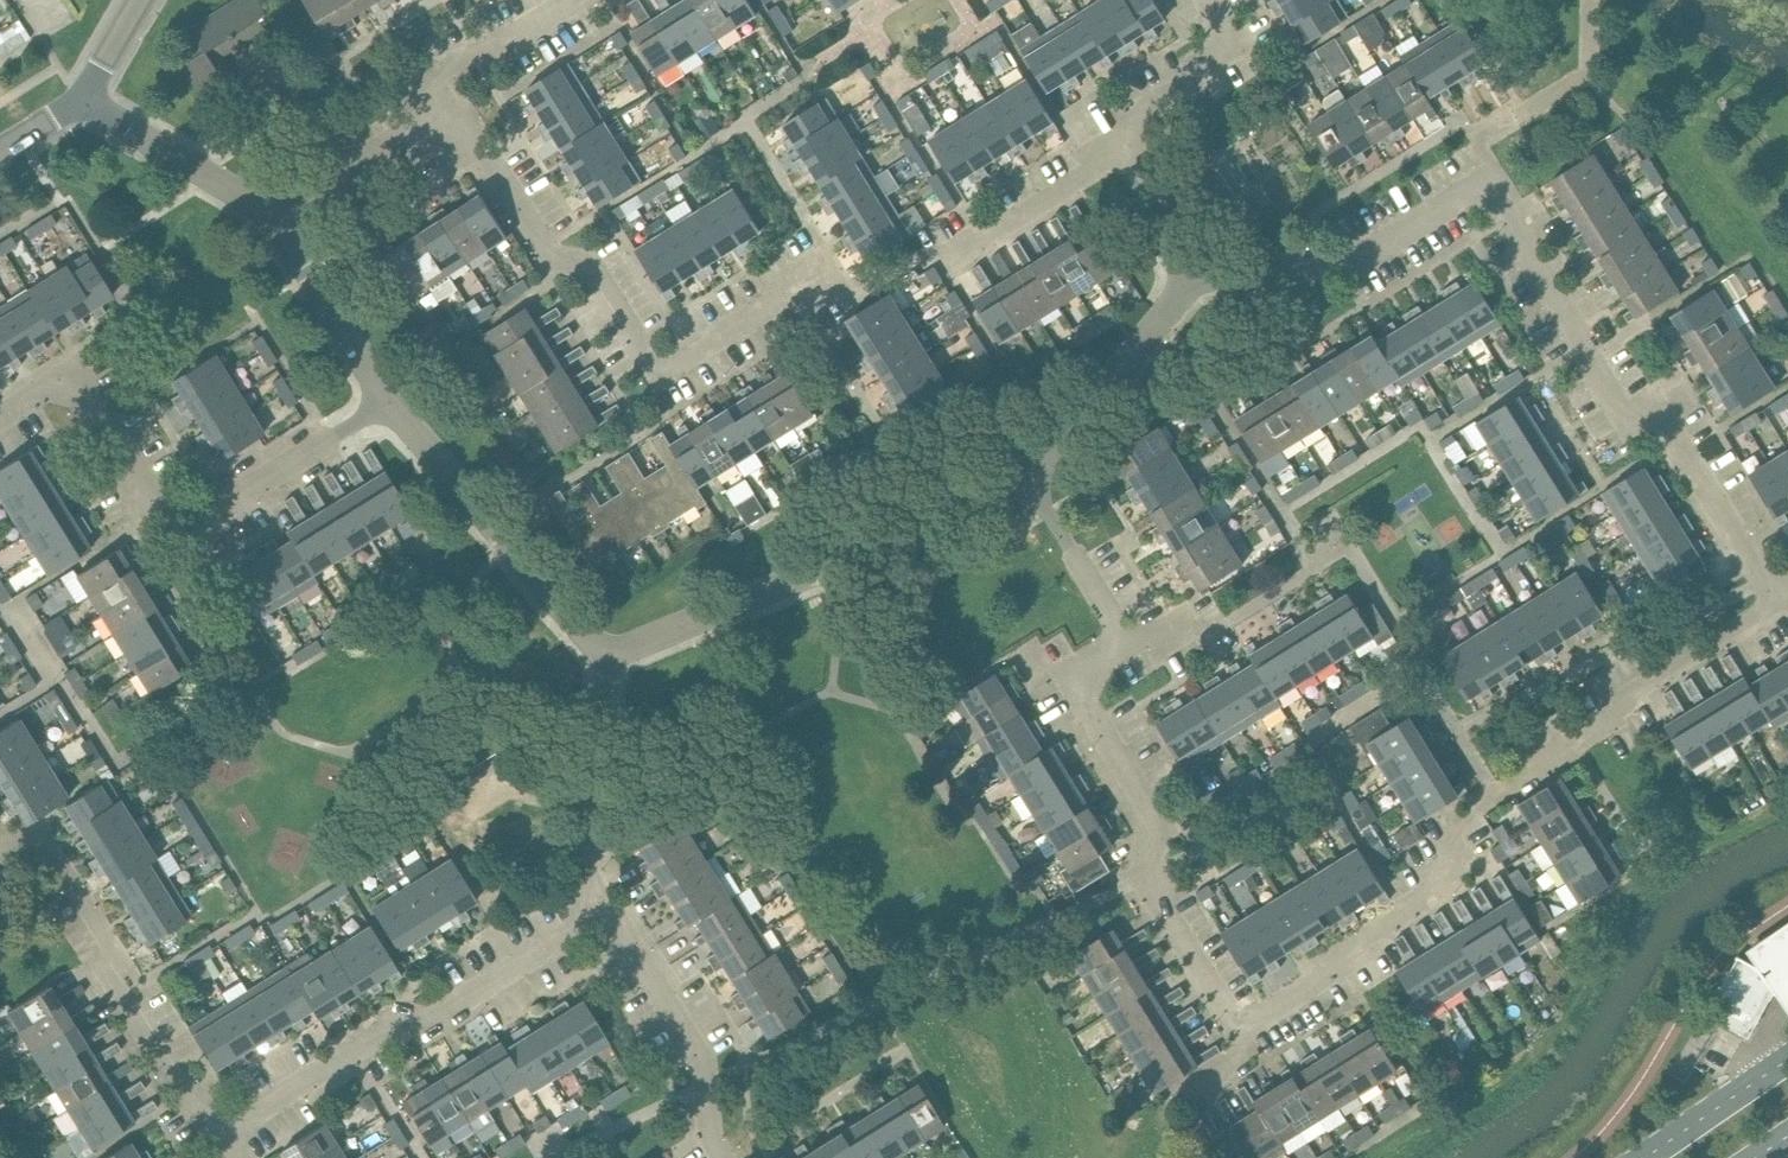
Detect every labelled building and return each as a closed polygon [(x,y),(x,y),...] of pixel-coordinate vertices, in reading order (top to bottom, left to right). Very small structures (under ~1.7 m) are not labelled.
[(191,28),(196,37),(191,60),(182,66),(205,103),(229,88),(224,80),(234,74),(222,55),(265,29),(259,19),(267,14),(259,0),(236,0),(191,28)] [(325,33),(338,25),(343,34),(350,29),(332,0),(303,0),(325,33)] [(359,0),(332,0),(350,29),(357,25),(352,16),(364,9),(359,0)] [(385,0),(359,0),(364,9),(376,1),(382,10),(389,5),(385,0)] [(657,74),(658,75),(678,62),(653,20),(640,0),(632,0),(630,1),(645,25),(632,33),(657,74)] [(653,20),(678,62),(697,50),(672,8),(667,0),(656,0),(664,13),(653,20)] [(697,50),(717,38),(694,0),(683,0),(684,1),(672,8),(697,50)] [(717,38),(736,26),(720,0),(694,0),(717,38)] [(736,26),(756,13),(748,0),(720,0),(736,26)] [(841,11),(858,0),(830,0),(838,13),(841,11)] [(986,3),(992,12),(1005,4),(1003,0),(990,0),(986,3)] [(1125,0),(1102,0),(1100,2),(1130,51),(1137,47),(1132,38),(1144,31),(1125,0)] [(1165,18),(1153,0),(1125,0),(1144,31),(1149,39),(1156,35),(1151,26),(1165,18)] [(1287,0),(1272,0),(1269,2),(1273,9),(1287,0)] [(1330,0),(1287,0),(1273,9),(1277,16),(1286,11),(1293,22),(1293,23),(1330,0)] [(1347,18),(1336,0),(1330,0),(1293,23),(1293,22),(1285,28),(1289,35),(1298,30),(1307,43),(1347,18)] [(1394,1),(1400,10),(1412,3),(1411,0),(1396,0),(1394,1)] [(1394,1),(1381,9),(1387,18),(1400,10),(1394,1)] [(1080,14),(1106,54),(1118,47),(1123,56),(1130,51),(1100,2),(1080,14)] [(768,11),(775,23),(785,18),(777,5),(768,11)] [(1061,25),(1086,67),(1098,59),(1104,67),(1111,63),(1106,54),(1080,14),(1061,25)] [(1367,17),(1353,25),(1359,34),(1372,26),(1367,17)] [(775,23),(784,36),(793,31),(785,18),(775,23)] [(1486,61),(1460,19),(1440,32),(1471,82),(1478,78),(1473,69),(1486,61)] [(1061,25),(1041,37),(1072,87),(1079,83),(1074,74),(1086,67),(1061,25)] [(1341,32),(1342,34),(1347,41),(1359,34),(1353,25),(1341,32)] [(620,30),(611,36),(619,49),(628,44),(620,30)] [(990,35),(978,42),(983,52),(992,47),(996,44),(1003,40),(997,31),(990,35)] [(24,42),(18,32),(3,42),(9,51),(24,42)] [(1471,82),(1440,32),(1421,44),(1452,94),(1447,85),(1459,78),(1464,87),(1471,82)] [(9,51),(3,42),(0,37),(0,56),(9,51)] [(1072,87),(1041,37),(1021,50),(1046,91),(1060,83),(1065,92),(1072,87)] [(1329,42),(1315,50),(1321,59),(1334,51),(1341,47),(1335,38),(1329,42)] [(983,52),(978,42),(965,50),(970,60),(983,52)] [(1452,94),(1421,44),(1400,57),(1405,64),(1427,97),(1439,90),(1444,99),(1452,94)] [(1303,57),(1308,66),(1309,67),(1321,59),(1315,50),(1303,57)] [(949,57),(936,65),(942,74),(955,66),(949,57)] [(639,74),(631,61),(621,67),(629,80),(639,74)] [(878,74),(870,61),(860,67),(869,80),(878,74)] [(529,114),(579,83),(567,63),(525,89),(534,102),(525,108),(529,114)] [(1427,97),(1405,64),(1386,76),(1412,118),(1424,110),(1429,119),(1437,114),(1427,97)] [(930,82),(942,74),(936,65),(924,73),(930,82)] [(794,67),(783,73),(788,82),(799,75),(794,67)] [(639,74),(629,80),(637,93),(647,87),(639,74)] [(1279,84),(1284,93),(1297,85),(1292,76),(1279,84)] [(1412,118),(1386,76),(1366,89),(1397,139),(1405,134),(1399,126),(1412,118)] [(1050,134),(1058,129),(1052,120),(1027,79),(1007,92),(1033,134),(1045,126),(1050,134)] [(591,103),(579,83),(529,114),(530,115),(538,110),(546,122),(537,127),(541,133),(591,103)] [(1397,139),(1366,89),(1347,101),(1373,142),(1385,135),(1390,143),(1397,139)] [(1007,92),(988,104),(1019,154),(1026,150),(1021,141),(1033,134),(1007,92)] [(915,103),(909,93),(896,102),(902,111),(915,103)] [(783,142),(787,149),(837,118),(825,98),(783,124),(791,137),(783,142)] [(645,106),(653,119),(663,113),(655,100),(645,106)] [(873,105),(881,118),(890,112),(882,100),(873,105)] [(1373,142),(1347,101),(1328,113),(1359,163),(1366,158),(1361,150),(1373,142)] [(562,148),(603,122),(591,103),(541,133),(546,141),(555,136),(562,148)] [(1019,154),(988,104),(968,116),(994,158),(1006,150),(1012,158),(1019,154)] [(898,125),(890,112),(881,118),(889,131),(898,125)] [(670,126),(663,113),(653,119),(661,131),(670,126)] [(1359,163),(1328,113),(1307,125),(1333,167),(1346,159),(1352,167),(1359,163)] [(994,158),(968,116),(949,128),(980,178),(987,174),(982,165),(994,158)] [(799,169),(849,137),(837,118),(787,149),(788,150),(796,145),(803,156),(795,162),(799,169)] [(713,120),(701,127),(708,136),(719,129),(713,120)] [(615,142),(603,122),(562,148),(570,160),(562,166),(566,172),(615,142)] [(1630,140),(1622,127),(1613,133),(1621,146),(1630,140)] [(980,178),(949,128),(929,141),(954,182),(968,174),(973,182),(980,178)] [(812,170),(820,183),(862,157),(849,137),(799,169),(804,176),(812,170)] [(899,143),(907,155),(916,149),(909,137),(899,143)] [(586,186),(627,161),(615,142),(566,172),(570,180),(579,174),(586,186)] [(668,148),(676,162),(686,156),(678,143),(668,148)] [(924,162),(916,149),(907,155),(915,168),(924,162)] [(1593,153),(1592,154),(1551,180),(1560,193),(1551,198),(1556,205),(1605,174),(1593,153)] [(1639,162),(1647,175),(1656,169),(1648,156),(1639,162)] [(710,166),(704,157),(691,165),(697,174),(710,166)] [(824,207),(874,176),(862,157),(820,183),(827,195),(819,200),(824,207)] [(640,182),(627,161),(586,186),(578,191),(582,199),(591,194),(599,207),(640,182)] [(697,174),(691,165),(678,173),(684,182),(697,174)] [(1664,181),(1656,169),(1647,175),(1655,187),(1664,181)] [(930,184),(921,189),(926,197),(935,191),(944,186),(937,173),(927,179),(930,184)] [(1576,219),(1618,193),(1605,174),(1556,205),(1560,212),(1568,207),(1576,219)] [(836,209),(844,221),(886,195),(874,176),(824,207),(828,214),(836,209)] [(664,179),(651,187),(657,196),(670,188),(664,179)] [(952,199),(944,186),(935,191),(943,204),(952,199)] [(644,204),(657,196),(651,187),(638,194),(644,204)] [(506,236),(504,232),(480,196),(480,197),(474,188),(467,193),(472,201),(460,209),(486,249),(506,236)] [(760,231),(734,189),(714,202),(745,252),(752,247),(747,239),(760,231)] [(1580,244),(1630,212),(1618,193),(1576,219),(1584,231),(1575,237),(1580,244)] [(848,246),(898,215),(886,195),(844,221),(852,234),(843,239),(848,246)] [(1661,202),(1669,214),(1679,209),(1671,196),(1661,202)] [(745,252),(714,202),(695,214),(721,255),(733,248),(738,256),(745,252)] [(898,215),(848,246),(852,253),(861,248),(869,261),(870,261),(927,224),(914,204),(898,215)] [(1083,232),(1072,240),(1097,282),(1117,269),(1092,228),(1091,228),(1090,227),(1076,204),(1069,209),(1083,232)] [(620,205),(607,214),(613,223),(626,215),(620,205)] [(467,261),(486,249),(460,209),(448,216),(443,208),(436,213),(467,261)] [(1687,221),(1679,209),(1669,214),(1677,227),(1687,221)] [(1600,258),(1642,232),(1630,212),(1580,244),(1584,251),(1593,246),(1600,258)] [(448,274),(467,261),(436,213),(429,217),(434,225),(422,233),(448,274)] [(38,222),(43,231),(56,224),(50,214),(38,222)] [(721,255),(695,214),(675,226),(706,276),(713,271),(708,263),(721,255)] [(1064,244),(1052,252),(1077,294),(1097,282),(1072,240),(1057,216),(1049,221),(1064,244)] [(30,239),(43,231),(38,222),(24,230),(30,239)] [(706,276),(675,226),(656,238),(682,279),(694,272),(699,280),(706,276)] [(1693,227),(1683,233),(1691,245),(1701,240),(1693,227)] [(1077,294),(1052,252),(1038,228),(1030,233),(1045,256),(1033,264),(1058,306),(1077,294)] [(1603,283),(1654,251),(1642,232),(1600,258),(1608,270),(1599,276),(1603,283)] [(429,286),(438,300),(457,288),(448,274),(422,233),(410,241),(405,233),(398,237),(429,286)] [(3,254),(16,245),(10,236),(0,243),(0,249),(3,254)] [(410,299),(429,286),(398,237),(391,242),(397,250),(384,258),(410,299)] [(656,238),(636,250),(661,291),(667,300),(675,295),(670,287),(682,279),(656,238)] [(1039,318),(1058,306),(1033,264),(1018,240),(1011,245),(1025,268),(1014,276),(1039,318)] [(1616,285),(1624,297),(1666,270),(1654,251),(1603,283),(1608,290),(1616,285)] [(1006,280),(994,288),(1019,330),(1039,318),(1014,276),(999,252),(991,257),(1006,280)] [(85,254),(65,267),(90,309),(96,317),(103,312),(98,304),(111,296),(85,254)] [(1719,269),(1711,256),(1702,262),(1710,275),(1719,269)] [(1750,261),(1740,267),(1748,280),(1758,274),(1750,261)] [(1019,330),(994,288),(979,264),(972,269),(986,292),(973,301),(999,342),(1019,330)] [(932,285),(942,279),(934,266),(925,271),(932,285)] [(46,279),(77,329),(84,324),(79,316),(90,309),(65,267),(46,279)] [(1623,314),(1628,322),(1637,316),(1679,291),(1666,270),(1624,297),(1631,309),(1623,314)] [(46,279),(26,291),(52,332),(65,325),(70,333),(77,329),(46,279)] [(524,280),(512,287),(518,297),(529,289),(524,280)] [(1480,337),(1501,324),(1475,282),(1462,291),(1457,282),(1449,287),(1480,337)] [(504,305),(518,297),(512,287),(498,296),(504,305)] [(1435,307),(1461,349),(1480,337),(1449,287),(1442,291),(1448,299),(1435,307)] [(1712,289),(1712,290),(1671,315),(1679,328),(1671,334),(1675,341),(1684,336),(1726,310),(1712,289)] [(1773,289),(1768,291),(1763,294),(1772,309),(1782,303),(1773,289)] [(945,296),(953,309),(963,303),(955,290),(945,296)] [(7,303),(38,353),(45,348),(40,340),(52,332),(26,291),(7,303)] [(849,319),(839,325),(844,332),(852,327),(860,339),(902,314),(889,293),(848,318),(849,319)] [(0,307),(0,334),(14,356),(26,349),(31,357),(38,353),(7,303),(0,307)] [(970,315),(963,303),(953,309),(961,321),(970,315)] [(1772,309),(1779,320),(1787,315),(1787,313),(1782,303),(1772,309)] [(493,316),(491,313),(487,306),(474,314),(480,324),(493,316)] [(1411,311),(1442,361),(1461,349),(1435,307),(1423,315),(1418,306),(1411,311)] [(496,354),(538,329),(562,314),(557,307),(533,321),(525,308),(484,334),(496,354)] [(1683,353),(1688,361),(1738,330),(1726,310),(1684,336),(1691,348),(1683,353)] [(1397,331),(1423,372),(1442,361),(1411,311),(1404,315),(1409,323),(1397,331)] [(467,332),(480,324),(474,314),(461,322),(467,332)] [(864,364),(914,333),(902,314),(860,339),(868,352),(859,357),(864,364)] [(1092,317),(1074,328),(1083,343),(1101,332),(1092,317)] [(1398,377),(1402,385),(1423,372),(1397,331),(1392,322),(1384,327),(1390,335),(1378,343),(1398,377)] [(496,354),(508,374),(550,348),(574,334),(569,326),(545,341),(538,329),(496,354)] [(1353,347),(1379,389),(1398,377),(1378,343),(1373,336),(1367,327),(1359,332),(1365,340),(1353,347)] [(1700,362),(1708,375),(1750,349),(1738,330),(1688,361),(1692,367),(1700,362)] [(436,348),(449,340),(443,331),(430,339),(436,348)] [(965,337),(973,350),(983,344),(975,331),(965,337)] [(884,378),(926,352),(914,333),(864,364),(868,371),(876,366),(884,378)] [(19,365),(14,356),(0,334),(0,365),(7,361),(12,369),(19,365)] [(251,341),(259,354),(268,348),(261,335),(251,341)] [(983,344),(973,350),(981,363),(991,357),(983,344)] [(508,374),(520,393),(562,368),(586,353),(581,345),(557,360),(550,348),(508,374)] [(1329,351),(1360,401),(1379,389),(1353,347),(1340,355),(1335,347),(1329,351)] [(267,367),(273,363),(276,361),(268,348),(259,354),(267,367)] [(1707,392),(1712,399),(1762,368),(1750,349),(1708,375),(1715,386),(1707,392)] [(1315,371),(1340,413),(1360,401),(1329,351),(1321,355),(1326,364),(1315,371)] [(888,403),(938,372),(926,352),(884,378),(892,391),(883,396),(888,403)] [(225,375),(213,354),(171,380),(180,394),(171,399),(176,406),(225,375)] [(1340,413),(1315,371),(1309,363),(1302,368),(1307,376),(1295,383),(1321,425),(1340,413)] [(574,387),(598,373),(593,365),(569,380),(562,368),(520,393),(532,412),(574,387)] [(1732,413),(1774,388),(1762,368),(1712,399),(1715,405),(1724,400),(1732,413)] [(1519,369),(1506,377),(1511,386),(1524,378),(1519,369)] [(900,405),(909,418),(950,392),(938,372),(888,403),(892,410),(900,405)] [(767,386),(794,427),(814,414),(788,373),(775,381),(770,373),(762,377),(767,386)] [(188,408),(196,420),(237,394),(225,375),(176,406),(180,413),(188,408)] [(272,382),(280,395),(289,389),(281,376),(272,382)] [(1511,386),(1506,377),(1493,385),(1499,394),(1511,386)] [(1271,387),(1302,437),(1321,425),(1295,383),(1282,391),(1277,383),(1271,387)] [(532,412),(544,432),(586,407),(610,392),(605,384),(581,399),(574,387),(532,412)] [(774,439),(794,427),(767,386),(756,393),(750,385),(743,389),(774,439)] [(1257,407),(1282,449),(1302,437),(1271,387),(1263,391),(1268,400),(1257,407)] [(471,388),(465,392),(470,399),(476,396),(475,393),(471,388)] [(288,408),(293,404),(297,402),(289,389),(280,395),(288,408)] [(729,409),(755,451),(774,439),(743,389),(738,392),(743,401),(729,409)] [(1479,391),(1466,399),(1472,409),(1484,401),(1479,391)] [(249,414),(237,394),(196,420),(203,432),(195,437),(200,445),(249,414)] [(1476,422),(1488,442),(1539,411),(1534,404),(1526,409),(1517,396),(1476,422)] [(1775,414),(1787,406),(1782,397),(1769,405),(1775,414)] [(1282,449),(1257,407),(1251,399),(1244,403),(1249,412),(1236,420),(1261,462),(1282,449)] [(1472,409),(1466,399),(1453,407),(1459,417),(1472,409)] [(597,426),(622,411),(617,403),(593,418),(586,407),(544,432),(557,452),(597,427),(597,426)] [(1196,414),(1204,427),(1213,421),(1205,408),(1196,414)] [(712,409),(705,413),(736,463),(746,479),(765,467),(755,451),(729,409),(717,417),(712,409)] [(1418,409),(1417,409),(1405,417),(1411,426),(1424,418),(1418,409)] [(1539,411),(1488,442),(1500,462),(1542,436),(1534,424),(1543,418),(1539,411)] [(1430,429),(1443,421),(1437,412),(1424,420),(1430,429)] [(1756,412),(1742,420),(1748,429),(1761,421),(1756,412)] [(716,475),(736,463),(705,413),(697,417),(703,426),(691,433),(716,475)] [(212,447),(221,460),(262,434),(249,414),(200,445),(204,452),(212,447)] [(1736,437),(1748,429),(1742,420),(1730,427),(1736,437)] [(1221,434),(1213,421),(1204,427),(1211,439),(1221,434)] [(1385,441),(1397,433),(1391,424),(1379,431),(1385,441)] [(697,487),(716,475),(691,433),(686,425),(678,429),(683,438),(671,445),(697,487)] [(1128,473),(1170,447),(1157,427),(1116,452),(1107,458),(1112,466),(1120,461),(1128,473)] [(697,487),(671,445),(663,431),(650,439),(666,464),(656,471),(684,514),(697,505),(699,508),(707,503),(697,487)] [(1371,449),(1385,441),(1379,431),(1365,440),(1371,449)] [(1439,442),(1445,452),(1458,444),(1453,434),(1439,442)] [(1542,436),(1500,462),(1512,481),(1563,450),(1558,443),(1550,448),(1542,436)] [(1228,447),(1236,460),(1245,455),(1237,442),(1228,447)] [(40,471),(33,459),(41,454),(36,446),(27,452),(27,451),(0,468),(0,496),(40,471)] [(1132,498),(1182,467),(1170,447),(1128,473),(1136,485),(1127,491),(1132,498)] [(384,472),(369,448),(361,453),(376,477),(364,484),(390,527),(410,514),(384,472)] [(1353,449),(1341,457),(1347,466),(1359,458),(1353,449)] [(1563,450),(1512,481),(1524,500),(1566,475),(1558,463),(1567,457),(1563,450)] [(1787,493),(1787,451),(1769,463),(1787,493)] [(670,522),(684,514),(656,471),(645,478),(629,452),(617,459),(663,531),(672,525),(670,522)] [(1253,467),(1245,455),(1236,460),(1244,473),(1253,467)] [(1452,475),(1455,473),(1461,469),(1453,456),(1444,462),(1452,475)] [(1347,466),(1341,457),(1327,465),(1333,474),(1347,466)] [(622,492),(611,499),(639,541),(653,533),(655,536),(663,531),(617,459),(606,466),(622,492)] [(370,539),(390,527),(364,484),(349,460),(342,465),(356,489),(345,496),(370,539)] [(826,477),(838,470),(832,460),(820,468),(826,477)] [(1748,475),(1774,516),(1780,525),(1787,520),(1782,511),(1787,507),(1787,493),(1769,463),(1748,475)] [(526,466),(517,471),(522,479),(531,473),(526,466)] [(1152,512),(1194,486),(1182,467),(1132,498),(1136,505),(1144,500),(1152,512)] [(1651,480),(1643,467),(1601,493),(1614,513),(1664,482),(1660,475),(1651,480)] [(813,486),(826,477),(820,468),(807,476),(813,486)] [(11,516),(61,485),(56,478),(48,483),(40,471),(0,496),(0,499),(11,516)] [(370,539),(345,496),(330,472),(322,477),(337,501),(325,508),(351,550),(370,539)] [(1315,474),(1303,482),(1309,491),(1321,484),(1315,474)] [(1578,495),(1587,490),(1582,482),(1574,487),(1566,475),(1524,500),(1537,521),(1578,496),(1578,495)] [(1262,489),(1254,476),(1245,481),(1253,494),(1262,489)] [(626,549),(639,541),(611,499),(601,505),(585,480),(572,487),(588,513),(614,551),(618,558),(628,553),(626,549)] [(1309,491),(1303,482),(1289,490),(1295,500),(1309,491)] [(1664,482),(1614,513),(1626,533),(1668,507),(1660,495),(1668,489),(1664,482)] [(351,550),(325,508),(311,484),(303,489),(318,513),(306,520),(332,563),(351,550)] [(61,485),(11,516),(23,536),(64,510),(57,497),(65,492),(61,485)] [(1156,537),(1206,506),(1194,486),(1152,512),(1160,524),(1151,530),(1156,537)] [(795,487),(782,495),(787,504),(800,496),(795,487)] [(1467,493),(1474,505),(1484,499),(1476,487),(1467,493)] [(614,551),(588,513),(578,519),(560,489),(548,497),(593,568),(603,562),(601,559),(614,551)] [(755,495),(736,506),(748,526),(748,527),(767,515),(767,514),(755,495)] [(775,512),(787,504),(782,495),(769,502),(775,512)] [(332,563),(306,520),(291,496),(284,501),(298,525),(285,533),(290,541),(312,574),(332,563)] [(1492,512),(1484,499),(1474,505),(1483,518),(1492,512)] [(1256,511),(1264,523),(1273,518),(1265,505),(1256,511)] [(1176,551),(1218,525),(1206,506),(1156,537),(1160,544),(1169,538),(1176,551)] [(1675,519),(1668,507),(1626,533),(1638,552),(1688,521),(1684,514),(1675,519)] [(64,510),(23,536),(35,555),(85,524),(80,517),(72,522),(64,510)] [(1558,520),(1566,533),(1575,527),(1567,514),(1558,520)] [(1273,518),(1264,523),(1271,536),(1281,530),(1273,518)] [(1688,521),(1638,552),(1650,571),(1692,545),(1684,533),(1692,528),(1688,521)] [(85,524),(35,555),(48,575),(89,549),(81,536),(89,531),(85,524)] [(1175,568),(1180,575),(1230,544),(1218,525),(1176,551),(1184,563),(1175,568)] [(1506,544),(1515,538),(1507,525),(1497,531),(1506,544)] [(740,529),(727,537),(732,546),(745,538),(740,529)] [(1556,533),(1543,541),(1548,550),(1562,542),(1556,533)] [(1692,545),(1650,571),(1663,592),(1705,566),(1696,552),(1705,547),(1700,539),(1692,545)] [(272,540),(265,544),(270,553),(296,594),(317,582),(312,574),(290,541),(278,548),(272,540)] [(75,575),(88,596),(130,570),(122,558),(130,552),(125,544),(116,550),(75,575)] [(1193,577),(1201,591),(1243,565),(1230,544),(1180,575),(1184,582),(1193,577)] [(1577,564),(1586,558),(1578,545),(1569,551),(1577,564)] [(1512,554),(1518,563),(1530,556),(1524,546),(1512,554)] [(246,556),(277,606),(296,594),(270,553),(258,560),(253,552),(246,556)] [(1504,571),(1518,563),(1512,554),(1498,562),(1504,571)] [(277,606),(246,556),(239,560),(244,569),(231,577),(257,619),(277,606)] [(1594,570),(1586,558),(1577,564),(1585,576),(1594,570)] [(88,596),(100,615),(150,584),(146,577),(137,582),(130,570),(88,596)] [(1474,579),(1480,588),(1492,581),(1486,572),(1474,579)] [(1604,614),(1578,572),(1558,585),(1589,635),(1596,631),(1591,622),(1604,614)] [(1466,597),(1480,588),(1474,579),(1460,587),(1466,597)] [(1599,585),(1607,598),(1616,592),(1608,579),(1599,585)] [(100,615),(112,634),(154,609),(146,596),(154,591),(150,584),(100,615)] [(1589,635),(1558,585),(1538,597),(1564,638),(1576,631),(1581,639),(1589,635)] [(1624,605),(1616,592),(1607,598),(1615,611),(1624,605)] [(25,598),(33,611),(42,605),(34,593),(25,598)] [(1330,594),(1323,598),(1354,648),(1360,657),(1379,645),(1378,644),(1393,634),(1373,602),(1359,610),(1348,594),(1335,602),(1330,594)] [(1447,594),(1435,601),(1441,611),(1452,604),(1447,594)] [(1519,609),(1550,659),(1557,655),(1551,646),(1564,638),(1538,597),(1519,609)] [(353,598),(334,610),(342,622),(361,610),(353,598)] [(1321,611),(1309,619),(1335,660),(1354,648),(1323,598),(1316,603),(1321,611)] [(1435,601),(1421,610),(1427,620),(1441,611),(1435,601)] [(124,654),(174,623),(170,616),(161,621),(154,609),(112,634),(124,654)] [(1543,663),(1550,659),(1519,609),(1499,621),(1525,662),(1537,655),(1543,663)] [(1291,618),(1284,622),(1315,672),(1335,660),(1309,619),(1296,626),(1291,618)] [(1513,670),(1525,662),(1499,621),(1480,633),(1511,683),(1518,678),(1513,670)] [(1282,635),(1270,643),(1296,684),(1315,672),(1284,622),(1277,627),(1282,635)] [(124,654),(136,673),(178,647),(170,635),(179,630),(174,623),(124,654)] [(43,633),(51,645),(61,640),(53,627),(43,633)] [(353,640),(347,630),(334,638),(340,648),(353,640)] [(3,633),(0,635),(0,644),(4,651),(13,645),(5,632),(3,633)] [(61,640),(51,645),(59,658),(68,652),(76,648),(77,639),(73,632),(71,633),(61,640)] [(1461,644),(1487,686),(1499,679),(1504,687),(1511,683),(1480,633),(1461,644)] [(309,658),(322,650),(316,641),(303,648),(309,658)] [(1406,655),(1397,641),(1384,649),(1393,663),(1406,655)] [(1276,697),(1296,684),(1270,643),(1257,651),(1252,642),(1244,647),(1250,656),(1276,697)] [(1461,644),(1440,657),(1466,699),(1479,691),(1485,699),(1492,694),(1487,686),(1461,644)] [(13,645),(4,651),(12,663),(21,658),(13,645)] [(136,673),(149,693),(190,668),(189,668),(199,662),(194,654),(186,660),(178,647),(136,673)] [(309,658),(303,648),(290,656),(296,666),(309,658)] [(1783,653),(1776,657),(1781,666),(1769,673),(1787,705),(1787,661),(1783,653)] [(1769,720),(1749,685),(1744,677),(1730,654),(1722,659),(1736,683),(1724,690),(1750,732),(1769,720)] [(1229,667),(1234,676),(1260,717),(1281,704),(1276,697),(1250,656),(1250,657),(1254,664),(1242,671),(1237,663),(1229,667)] [(1769,720),(1774,728),(1787,719),(1787,705),(1769,673),(1764,665),(1756,669),(1762,678),(1749,685),(1769,720)] [(1724,690),(1710,666),(1702,671),(1717,694),(1705,702),(1730,744),(1750,732),(1724,690)] [(63,674),(71,687),(81,681),(73,668),(63,674)] [(36,686),(28,673),(19,679),(27,692),(36,686)] [(953,700),(966,720),(1016,689),(1011,682),(1003,687),(994,674),(953,700)] [(1241,729),(1260,717),(1234,676),(1223,683),(1217,675),(1210,679),(1241,729)] [(1730,744),(1705,702),(1690,678),(1683,683),(1697,706),(1685,713),(1711,755),(1730,744)] [(1209,692),(1196,699),(1222,741),(1241,729),(1210,679),(1203,683),(1209,692)] [(79,699),(82,697),(89,693),(81,681),(71,687),(79,699)] [(1371,690),(1368,685),(1365,681),(1352,689),(1358,698),(1371,690)] [(966,720),(978,739),(1019,714),(1012,701),(1020,696),(1016,689),(966,720)] [(1358,698),(1352,689),(1339,696),(1345,706),(1358,698)] [(1685,713),(1671,690),(1664,694),(1678,718),(1665,726),(1690,768),(1711,755),(1685,713)] [(111,699),(102,705),(110,718),(119,712),(111,699)] [(1179,699),(1172,703),(1203,753),(1222,741),(1196,699),(1184,707),(1179,699)] [(69,715),(61,703),(52,708),(59,721),(69,715)] [(1183,766),(1203,753),(1172,703),(1165,707),(1170,716),(1157,724),(1183,766)] [(1333,716),(1332,714),(1327,706),(1314,714),(1320,723),(1333,716)] [(1380,763),(1429,732),(1425,725),(1417,730),(1408,717),(1392,727),(1380,708),(1350,727),(1367,754),(1373,751),(1380,763)] [(1019,714),(978,739),(990,759),(1040,728),(1035,721),(1027,726),(1019,714)] [(1320,723),(1314,714),(1301,722),(1307,731),(1320,723)] [(69,715),(59,721),(67,734),(77,728),(69,715)] [(30,739),(17,719),(0,730),(0,758),(30,739)] [(912,726),(920,739),(929,733),(921,720),(912,726)] [(1040,728),(990,759),(1003,779),(1010,774),(1050,748),(1043,752),(1036,740),(1044,735),(1040,728)] [(1380,763),(1392,782),(1433,756),(1425,744),(1434,739),(1429,732),(1380,763)] [(0,785),(42,759),(30,739),(0,758),(0,784),(0,785)] [(80,744),(88,757),(97,751),(89,739),(80,744)] [(1060,742),(1058,744),(1050,748),(1010,774),(1022,793),(1064,768),(1056,755),(1064,750),(1060,742)] [(1301,752),(1295,743),(1281,751),(1287,761),(1301,752)] [(97,751),(88,757),(95,770),(105,764),(97,751)] [(922,756),(930,769),(939,763),(932,751),(922,756)] [(1287,761),(1281,751),(1269,759),(1275,768),(1287,761)] [(1392,782),(1404,801),(1445,776),(1454,771),(1449,764),(1441,769),(1433,756),(1392,782)] [(4,809),(54,778),(42,759),(0,785),(8,797),(0,802),(0,803),(4,809)] [(163,772),(155,760),(146,766),(154,778),(163,772)] [(948,776),(939,763),(930,769),(938,782),(948,776)] [(1064,768),(1022,793),(1034,813),(1084,782),(1080,775),(1071,780),(1064,768)] [(1257,768),(1244,776),(1250,785),(1262,778),(1257,768)] [(1333,774),(1341,787),(1350,781),(1342,768),(1333,774)] [(171,785),(163,772),(154,778),(162,791),(171,785)] [(1237,794),(1250,785),(1244,776),(1231,784),(1237,794)] [(1417,822),(1417,821),(1466,791),(1461,783),(1452,788),(1445,776),(1404,801),(1417,822)] [(1568,791),(1560,777),(1518,803),(1531,824),(1573,798),(1581,793),(1577,785),(1568,791)] [(17,811),(25,824),(67,798),(54,778),(4,809),(8,816),(17,811)] [(77,827),(118,800),(105,780),(64,806),(72,819),(64,824),(69,832),(77,827)] [(1767,787),(1773,796),(1783,791),(1778,781),(1767,787)] [(1034,813),(1046,832),(1088,806),(1080,794),(1089,789),(1084,782),(1034,813)] [(961,805),(971,800),(963,787),(953,792),(961,805)] [(715,790),(706,796),(713,809),(723,803),(715,790)] [(1208,807),(1221,799),(1215,790),(1203,798),(1208,807)] [(1349,808),(1358,803),(1350,790),(1341,796),(1349,808)] [(181,798),(180,799),(171,804),(179,816),(188,810),(181,798)] [(1573,798),(1531,824),(1543,843),(1593,812),(1589,805),(1580,810),(1573,798)] [(89,846),(130,820),(118,800),(77,827),(84,838),(76,844),(81,851),(89,846)] [(978,821),(987,815),(979,802),(970,808),(978,821)] [(1349,808),(1357,821),(1366,816),(1358,803),(1349,808)] [(1046,832),(1035,839),(1047,858),(1058,851),(1108,820),(1104,813),(1095,819),(1088,806),(1046,832)] [(197,823),(188,810),(179,816),(187,829),(197,823)] [(1593,812),(1543,843),(1555,862),(1597,836),(1589,824),(1598,819),(1593,812)] [(736,814),(731,817),(726,820),(734,833),(744,827),(736,814)] [(1341,814),(1328,822),(1332,829),(1333,831),(1337,829),(1346,843),(1353,839),(1355,838),(1346,824),(1341,814)] [(402,828),(408,837),(428,824),(422,815),(402,828)] [(986,834),(987,833),(995,828),(987,815),(978,821),(986,834)] [(92,870),(142,839),(130,820),(89,846),(96,858),(88,863),(92,870)] [(638,865),(642,873),(651,867),(692,841),(679,820),(638,846),(646,860),(638,865)] [(1060,871),(1074,893),(1110,871),(1100,854),(1113,846),(1104,833),(1113,828),(1108,820),(1058,851),(1067,866),(1060,871)] [(1415,821),(1394,834),(1403,849),(1424,835),(1415,821)] [(1315,824),(1302,832),(1308,842),(1321,833),(1315,824)] [(1502,824),(1492,830),(1500,843),(1510,837),(1502,824)] [(389,835),(390,837),(395,845),(399,842),(408,837),(402,828),(389,835)] [(213,849),(205,836),(196,842),(203,854),(213,849)] [(1287,836),(1274,844),(1280,853),(1293,845),(1287,836)] [(1597,836),(1555,862),(1567,882),(1617,851),(1613,843),(1604,849),(1597,836)] [(408,837),(399,842),(405,851),(413,846),(408,837)] [(745,844),(753,857),(762,851),(754,838),(745,844)] [(112,883),(154,858),(142,839),(92,870),(97,877),(105,872),(112,883)] [(995,846),(1003,859),(1012,853),(1005,840),(995,846)] [(654,891),(704,860),(692,841),(651,867),(658,879),(650,884),(654,891)] [(1508,857),(1500,843),(1490,849),(1498,862),(1508,857)] [(1261,852),(1263,854),(1267,861),(1280,853),(1274,844),(1261,852)] [(1374,850),(1382,863),(1391,857),(1383,844),(1374,850)] [(377,845),(364,853),(370,862),(383,854),(377,845)] [(1381,903),(1389,898),(1383,889),(1384,889),(1358,848),(1338,861),(1364,902),(1376,895),(1381,903)] [(213,849),(203,854),(211,868),(221,862),(213,849)] [(762,851),(753,857),(761,870),(770,864),(762,851)] [(1617,851),(1567,882),(1580,902),(1621,876),(1613,863),(1621,858),(1617,851)] [(364,853),(351,861),(357,870),(370,862),(364,853)] [(1011,872),(1016,869),(1020,866),(1012,853),(1003,859),(1011,872)] [(125,903),(166,878),(154,858),(112,883),(104,889),(109,896),(117,891),(125,903)] [(450,859),(430,872),(461,921),(468,917),(463,909),(476,900),(450,859)] [(675,905),(716,880),(704,860),(654,891),(658,899),(667,893),(675,905)] [(1338,861),(1319,873),(1350,923),(1357,919),(1352,910),(1364,902),(1338,861)] [(1236,870),(1242,879),(1255,871),(1250,862),(1236,870)] [(1034,885),(1038,883),(1044,879),(1036,866),(1026,872),(1034,885)] [(1516,886),(1525,880),(1518,869),(1509,874),(1516,886)] [(1236,870),(1224,878),(1230,887),(1242,879),(1236,870)] [(461,921),(430,872),(410,884),(436,925),(449,918),(454,926),(461,921)] [(787,872),(779,878),(778,878),(785,891),(795,885),(787,872)] [(1338,919),(1343,927),(1350,923),(1319,873),(1299,885),(1325,927),(1338,919)] [(1514,898),(1499,874),(1492,879),(1507,903),(1495,910),(1521,951),(1540,938),(1539,937),(1515,898),(1514,898)] [(236,890),(228,877),(219,883),(227,895),(236,890)] [(129,928),(178,897),(166,878),(125,903),(132,916),(124,921),(129,928)] [(695,921),(728,899),(716,880),(675,905),(682,918),(674,923),(678,931),(688,925),(695,921)] [(1534,894),(1525,880),(1516,886),(1524,900),(1534,894)] [(334,887),(321,895),(327,904),(339,896),(347,891),(342,882),(334,887)] [(410,884),(391,896),(422,946),(429,941),(424,933),(436,925),(410,884)] [(803,898),(795,885),(785,891),(793,904),(803,898)] [(1214,894),(1210,887),(1209,885),(1196,892),(1201,902),(1214,894)] [(1299,885),(1280,897),(1311,947),(1318,943),(1313,934),(1325,927),(1299,885)] [(1521,951),(1495,910),(1480,887),(1473,891),(1487,915),(1476,922),(1501,963),(1521,951)] [(694,938),(699,946),(707,941),(748,914),(736,894),(728,899),(695,921),(703,933),(694,938)] [(321,895),(308,903),(314,912),(327,904),(321,895)] [(422,946),(391,896),(371,909),(397,950),(410,942),(415,950),(422,946)] [(141,930),(150,943),(191,917),(178,897),(129,928),(133,935),(141,930)] [(1299,943),(1304,951),(1311,947),(1280,897),(1261,909),(1287,951),(1299,943)] [(1501,963),(1476,922),(1461,899),(1453,904),(1468,927),(1456,934),(1482,975),(1501,963)] [(1541,900),(1529,907),(1541,927),(1553,919),(1541,900)] [(1261,909),(1241,921),(1267,963),(1272,972),(1280,967),(1275,958),(1287,951),(1261,909)] [(294,910),(282,918),(288,927),(300,919),(294,910)] [(802,917),(810,930),(819,924),(811,911),(802,917)] [(1456,934),(1442,911),(1434,916),(1449,939),(1437,947),(1463,987),(1482,975),(1456,934)] [(710,965),(760,934),(748,914),(707,941),(714,953),(706,958),(710,965)] [(282,918),(270,925),(269,926),(275,935),(288,927),(282,918)] [(1744,950),(1755,967),(1759,969),(1773,991),(1773,992),(1787,1015),(1787,920),(1744,950)] [(1247,974),(1253,984),(1260,979),(1255,970),(1267,963),(1241,921),(1221,934),(1246,975),(1247,974)] [(1463,987),(1437,947),(1422,923),(1415,928),(1430,951),(1418,959),(1444,999),(1463,987)] [(249,924),(237,932),(243,941),(255,933),(249,924)] [(819,924),(810,930),(818,943),(827,937),(819,924)] [(369,926),(349,938),(375,980),(387,972),(392,981),(400,976),(394,967),(394,966),(369,926)] [(1071,955),(1083,976),(1125,950),(1149,935),(1144,928),(1121,943),(1112,929),(1071,955)] [(237,932),(224,940),(230,949),(243,941),(237,932)] [(731,979),(773,953),(760,934),(710,965),(715,972),(723,967),(731,979)] [(1444,999),(1418,959),(1403,935),(1395,940),(1410,964),(1397,971),(1412,996),(1400,1004),(1422,1039),(1435,1031),(1423,1013),(1444,999)] [(375,980),(349,938),(329,950),(355,992),(367,984),(373,993),(380,988),(375,980)] [(209,945),(196,953),(201,962),(214,954),(209,945)] [(1083,976),(1095,995),(1137,970),(1161,955),(1156,947),(1133,962),(1125,950),(1083,976)] [(329,950),(310,962),(341,1013),(348,1008),(343,1000),(355,992),(329,950)] [(839,966),(831,952),(822,958),(830,972),(839,966)] [(183,961),(184,962),(189,970),(201,962),(196,953),(183,961)] [(734,1004),(785,972),(773,953),(731,979),(738,991),(730,997),(734,1004)] [(305,955),(285,967),(310,1009),(315,1017),(329,1008),(334,1017),(341,1013),(310,962),(305,955)] [(1737,959),(1718,993),(1706,1014),(1748,1037),(1770,999),(1772,997),(1770,996),(1773,992),(1773,991),(1759,969),(1755,967),(1739,958),(1739,957),(1737,955),(1735,958),(1737,959)] [(839,966),(830,972),(837,984),(838,984),(847,978),(839,966)] [(266,979),(291,1021),(296,1030),(304,1025),(299,1017),(310,1009),(285,967),(266,979)] [(1107,1015),(1149,989),(1173,974),(1168,967),(1145,981),(1137,970),(1095,995),(1107,1015)] [(170,971),(157,979),(162,988),(175,980),(170,971)] [(754,1017),(797,992),(785,972),(734,1004),(739,1011),(747,1005),(754,1017)] [(266,979),(246,991),(278,1041),(285,1037),(279,1028),(291,1021),(266,979)] [(6,1012),(19,1032),(60,1006),(60,1007),(84,992),(79,984),(56,999),(47,986),(6,1012)] [(1107,1015),(1120,1034),(1162,1008),(1185,994),(1180,986),(1157,1001),(1149,989),(1107,1015)] [(278,1041),(246,991),(227,1003),(253,1045),(265,1037),(270,1046),(278,1041)] [(797,992),(754,1017),(746,1022),(751,1030),(759,1025),(768,1038),(809,1012),(797,992)] [(564,1001),(557,1006),(588,1056),(609,1043),(583,1001),(569,1010),(564,1001)] [(227,1003),(208,1015),(239,1065),(246,1061),(241,1053),(253,1045),(227,1003)] [(19,1032),(31,1051),(72,1026),(96,1011),(91,1004),(68,1018),(60,1007),(60,1006),(19,1032)] [(1120,1034),(1131,1053),(1174,1028),(1197,1013),(1192,1005),(1169,1020),(1162,1008),(1120,1034)] [(543,1026),(569,1068),(588,1056),(557,1006),(550,1010),(555,1019),(543,1026)] [(187,1028),(205,1056),(213,1070),(226,1061),(232,1070),(239,1065),(208,1015),(187,1028)] [(31,1051),(43,1070),(84,1045),(108,1031),(104,1023),(80,1038),(72,1026),(31,1051)] [(525,1025),(518,1030),(549,1080),(569,1068),(543,1026),(531,1034),(525,1025)] [(1131,1053),(1144,1073),(1186,1047),(1209,1033),(1204,1025),(1181,1040),(1174,1028),(1131,1053)] [(1464,1030),(1462,1031),(1472,1047),(1474,1046),(1479,1043),(1480,1042),(1470,1026),(1464,1030)] [(1353,1028),(1346,1032),(1377,1082),(1398,1070),(1372,1028),(1358,1036),(1353,1028)] [(505,1050),(524,1085),(529,1092),(549,1080),(518,1030),(511,1034),(517,1043),(505,1050)] [(1332,1053),(1358,1094),(1377,1082),(1346,1032),(1339,1037),(1344,1045),(1332,1053)] [(505,1096),(524,1085),(505,1050),(500,1043),(494,1034),(486,1039),(491,1047),(479,1055),(505,1096)] [(43,1070),(55,1090),(96,1064),(96,1065),(120,1050),(116,1042),(92,1057),(84,1045),(43,1070)] [(1156,1093),(1157,1092),(1197,1068),(1197,1067),(1221,1052),(1216,1044),(1193,1059),(1186,1047),(1144,1073),(1156,1093)] [(1315,1052),(1307,1057),(1339,1106),(1358,1094),(1332,1053),(1320,1060),(1315,1052)] [(455,1058),(486,1109),(505,1096),(479,1055),(467,1063),(462,1054),(455,1058)] [(1294,1077),(1320,1118),(1339,1106),(1307,1057),(1301,1061),(1306,1069),(1294,1077)] [(453,1071),(441,1079),(466,1121),(474,1133),(494,1121),(486,1109),(455,1058),(447,1063),(453,1071)] [(55,1090),(67,1109),(108,1083),(108,1084),(132,1069),(127,1062),(104,1076),(96,1065),(96,1064),(55,1090)] [(1300,1130),(1320,1118),(1294,1077),(1289,1068),(1281,1073),(1286,1081),(1274,1089),(1300,1130)] [(416,1083),(447,1133),(466,1121),(441,1079),(428,1087),(423,1078),(416,1083)] [(1267,1093),(1254,1101),(1281,1142),(1300,1130),(1274,1089),(1269,1080),(1262,1085),(1267,1093)] [(67,1109),(79,1128),(120,1103),(144,1089),(139,1081),(116,1096),(108,1084),(108,1083),(67,1109)] [(427,1146),(447,1133),(416,1083),(409,1087),(414,1096),(401,1104),(427,1146)] [(891,1089),(896,1097),(923,1139),(943,1126),(917,1084),(904,1093),(898,1084),(891,1089)] [(624,1086),(612,1093),(618,1103),(630,1095),(624,1086)] [(1240,1122),(1263,1157),(1272,1157),(1285,1150),(1281,1142),(1254,1101),(1245,1086),(1237,1091),(1252,1114),(1240,1122)] [(1391,1105),(1397,1115),(1410,1106),(1404,1097),(1399,1100),(1391,1087),(1383,1092),(1391,1105)] [(368,1093),(367,1094),(359,1099),(367,1112),(376,1106),(368,1093)] [(605,1111),(618,1103),(612,1093),(599,1101),(605,1111)] [(879,1096),(872,1101),(903,1151),(923,1139),(896,1097),(884,1105),(879,1096)] [(1221,1134),(1236,1157),(1263,1157),(1240,1122),(1226,1098),(1218,1103),(1232,1126),(1221,1134)] [(132,1123),(149,1113),(156,1108),(152,1100),(128,1115),(120,1103),(79,1128),(92,1148),(132,1124),(132,1123)] [(858,1121),(881,1157),(892,1157),(903,1151),(872,1101),(865,1105),(870,1114),(858,1121)] [(582,1104),(569,1111),(575,1121),(587,1113),(582,1104)] [(1397,1115),(1391,1105),(1379,1113),(1385,1123),(1397,1115)] [(1207,1157),(1236,1157),(1221,1134),(1206,1110),(1198,1115),(1213,1138),(1200,1147),(1207,1157)] [(562,1129),(575,1121),(569,1111),(556,1120),(562,1129)] [(30,1115),(17,1123),(24,1135),(37,1128),(30,1115)] [(550,1125),(544,1116),(531,1124),(537,1133),(550,1125)] [(392,1118),(386,1122),(383,1124),(391,1137),(400,1131),(392,1118)] [(1355,1133),(1361,1142),(1374,1134),(1368,1125),(1362,1129),(1356,1119),(1349,1123),(1355,1133)] [(833,1125),(854,1157),(881,1157),(858,1121),(846,1129),(841,1121),(833,1125)] [(335,1144),(323,1124),(281,1150),(286,1157),(314,1157),(335,1144)] [(819,1145),(827,1157),(854,1157),(833,1125),(826,1129),(832,1138),(819,1145)] [(400,1131),(391,1137),(399,1150),(408,1144),(400,1131)] [(1361,1142),(1355,1133),(1342,1141),(1348,1150),(1361,1142)] [(519,1134),(507,1142),(513,1151),(525,1144),(519,1134)] [(513,1151),(507,1142),(494,1150),(499,1157),(502,1157),(513,1151)] [(145,1151),(137,1156),(128,1143),(104,1157),(150,1157),(145,1151)] [(335,1144),(314,1157),(344,1157),(335,1144)] [(799,1157),(827,1157),(819,1145),(807,1153),(802,1145),(794,1149),(799,1157)] [(963,1149),(948,1157),(969,1157),(963,1149)]
